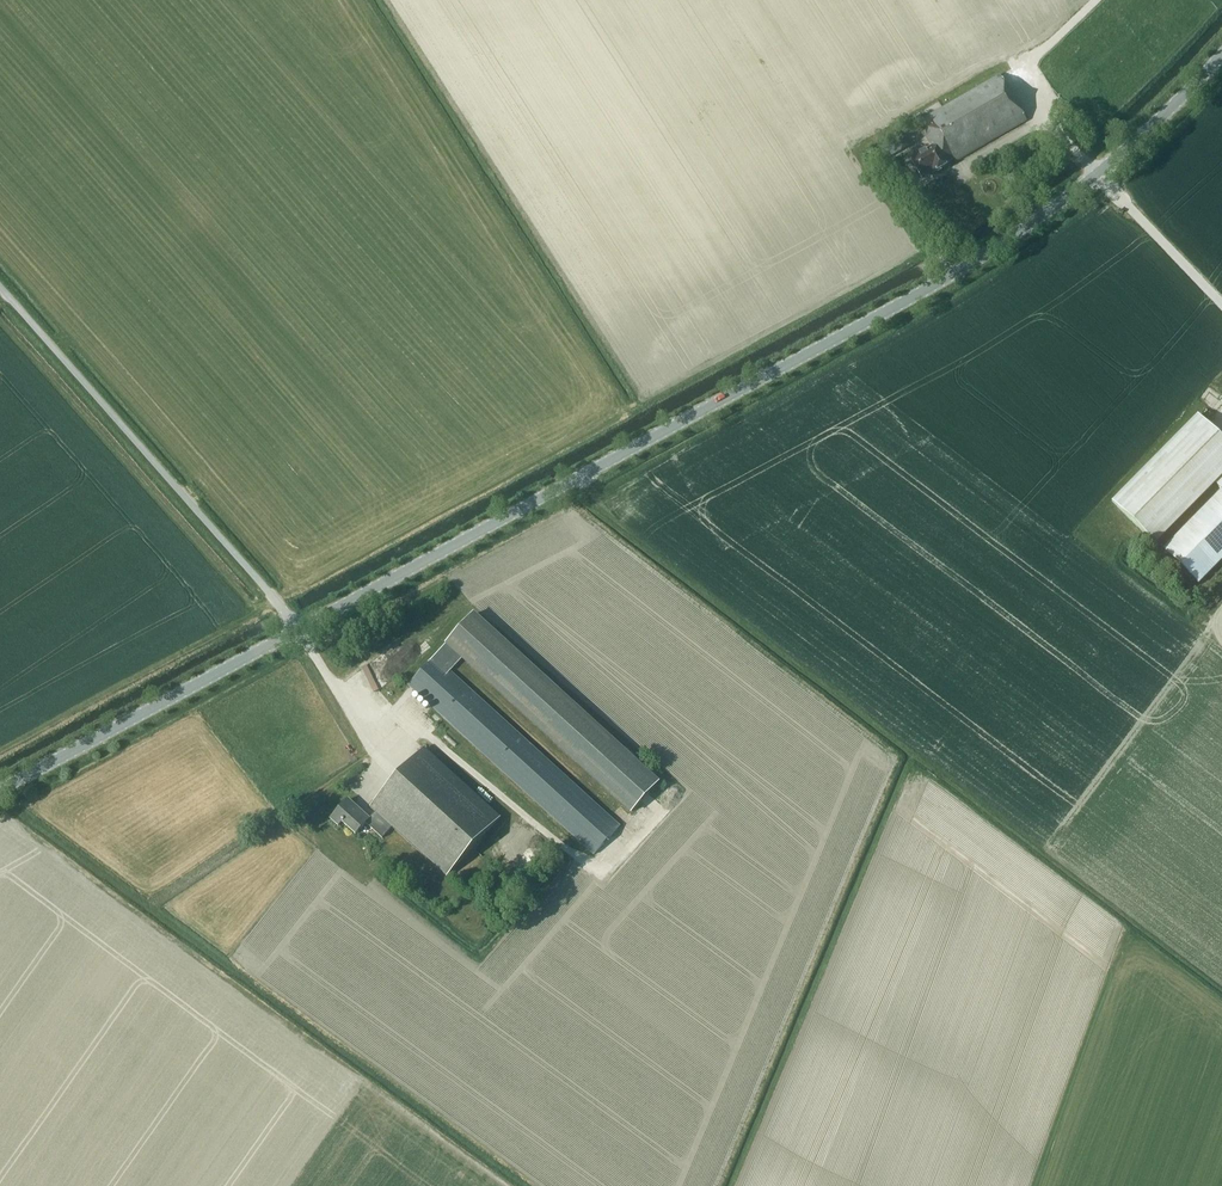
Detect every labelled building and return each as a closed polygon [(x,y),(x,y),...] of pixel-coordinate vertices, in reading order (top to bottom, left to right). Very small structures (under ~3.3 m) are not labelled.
[(1028,121),(1000,75),(919,123),(933,148),(912,160),(922,177),(933,171),(934,174),(950,165),(949,162),(955,159),(957,161),(1028,121)] [(911,148),(906,136),(883,146),(888,158),(911,148)] [(1216,484),(1221,489),(1162,549),(1198,584),(1221,560),(1221,439),(1198,416),(1113,503),(1155,545),(1216,484)] [(660,782),(475,612),(435,656),(409,684),(594,854),(620,825),(451,671),(462,659),(631,813),(660,782)] [(398,667),(376,680),(380,686),(402,673),(398,667)] [(393,826),(447,875),(500,816),(425,747),(371,806),(376,810),(369,817),(349,798),(331,817),(339,824),(343,820),(356,833),(366,822),(382,837),(393,826)]
